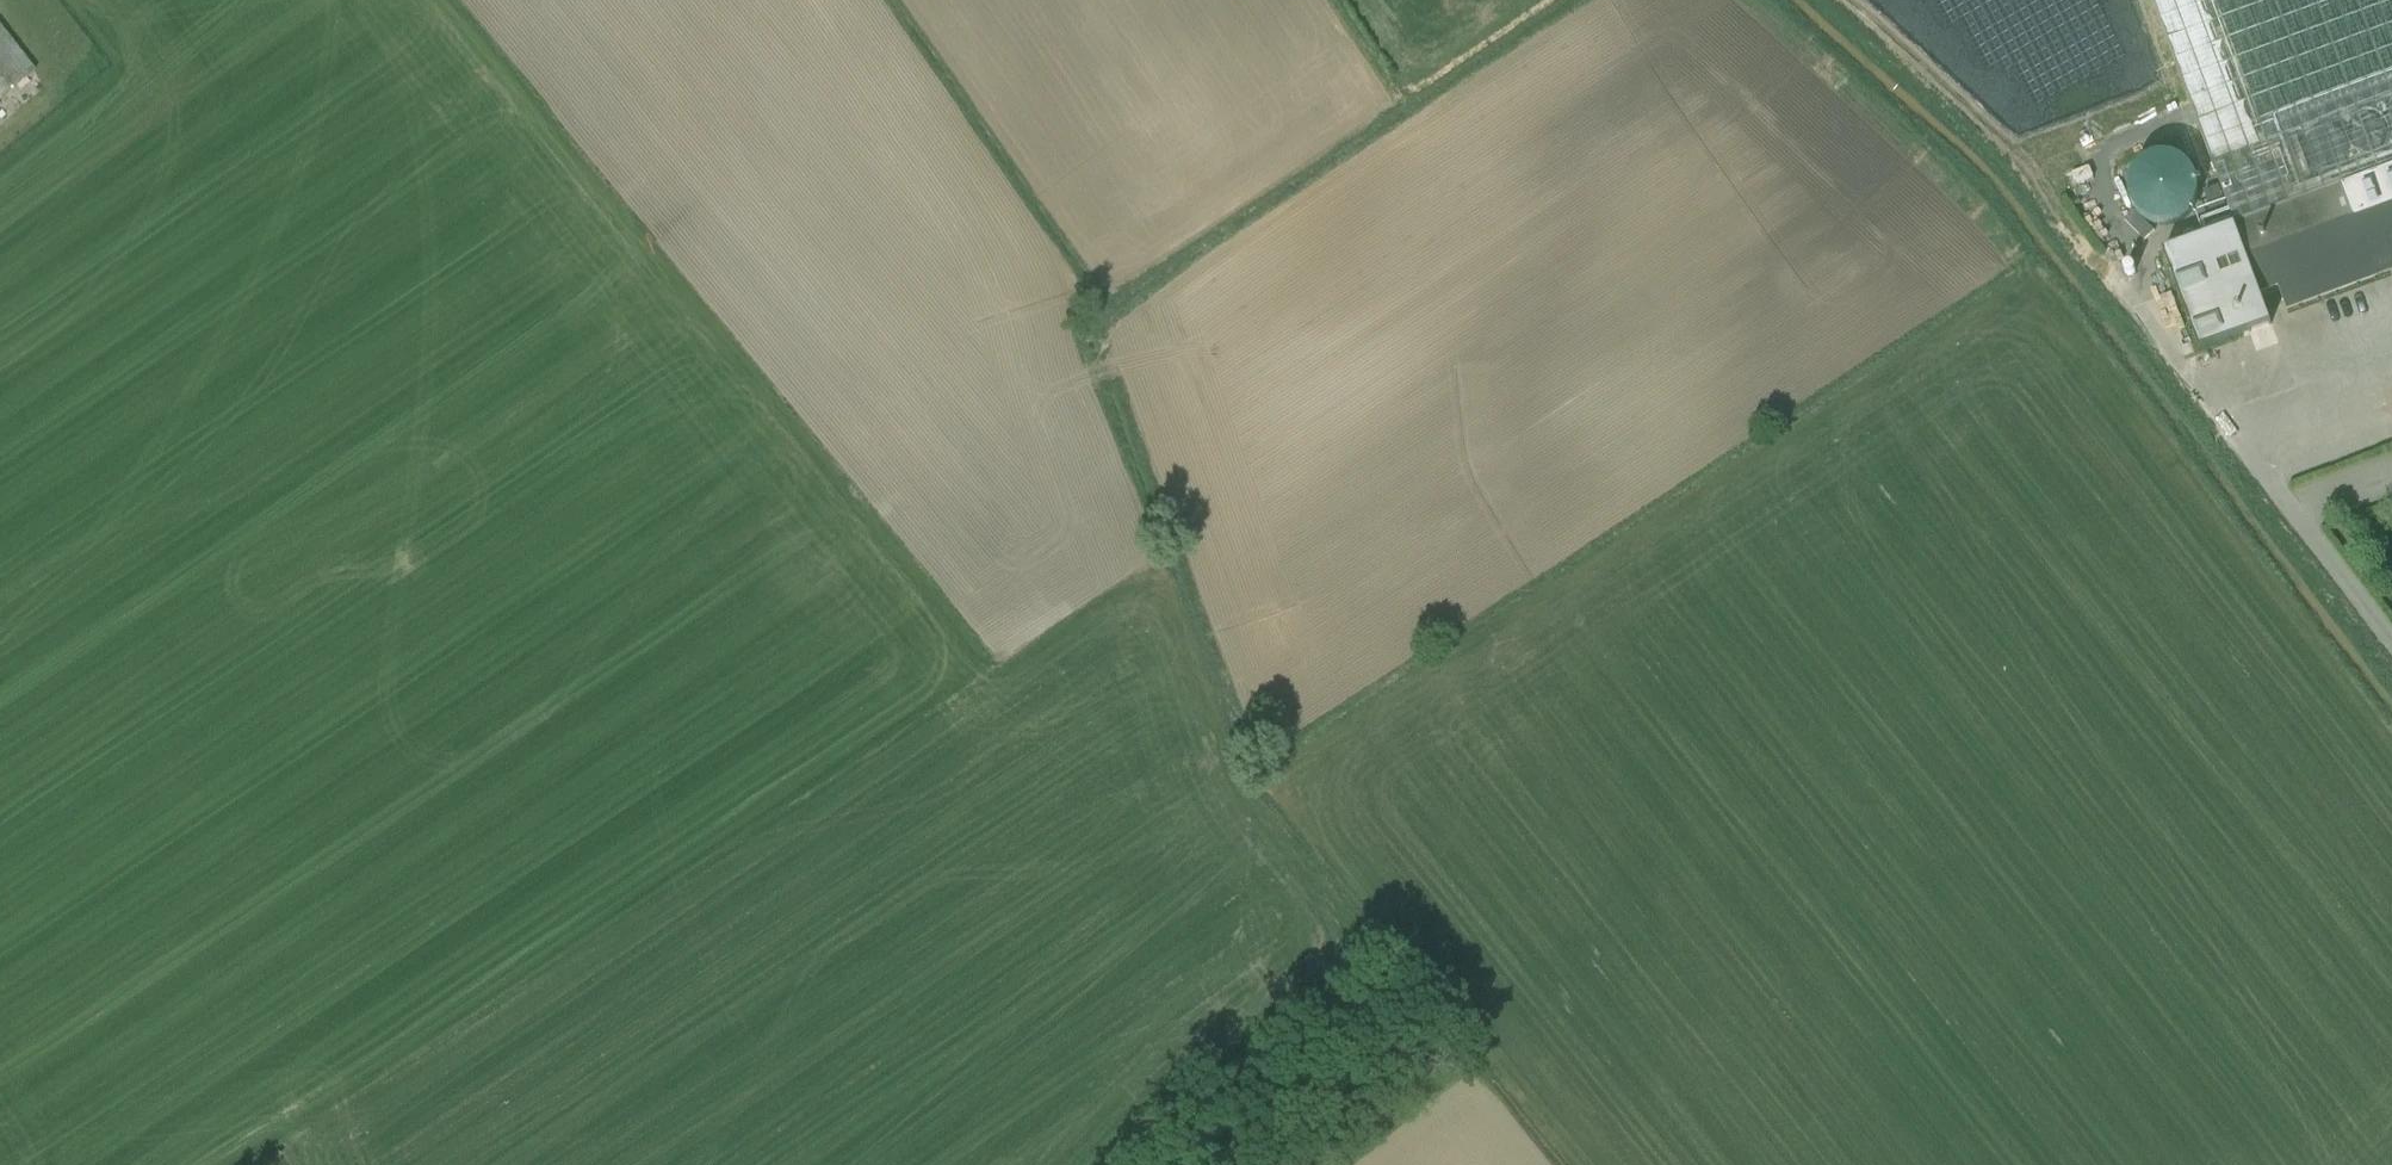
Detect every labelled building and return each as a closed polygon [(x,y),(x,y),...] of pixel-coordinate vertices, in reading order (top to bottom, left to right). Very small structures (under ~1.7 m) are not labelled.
[(2231,221),(2391,162),(2391,0),(2150,0),(2231,221)] [(45,82),(0,17),(0,113),(45,82)]
